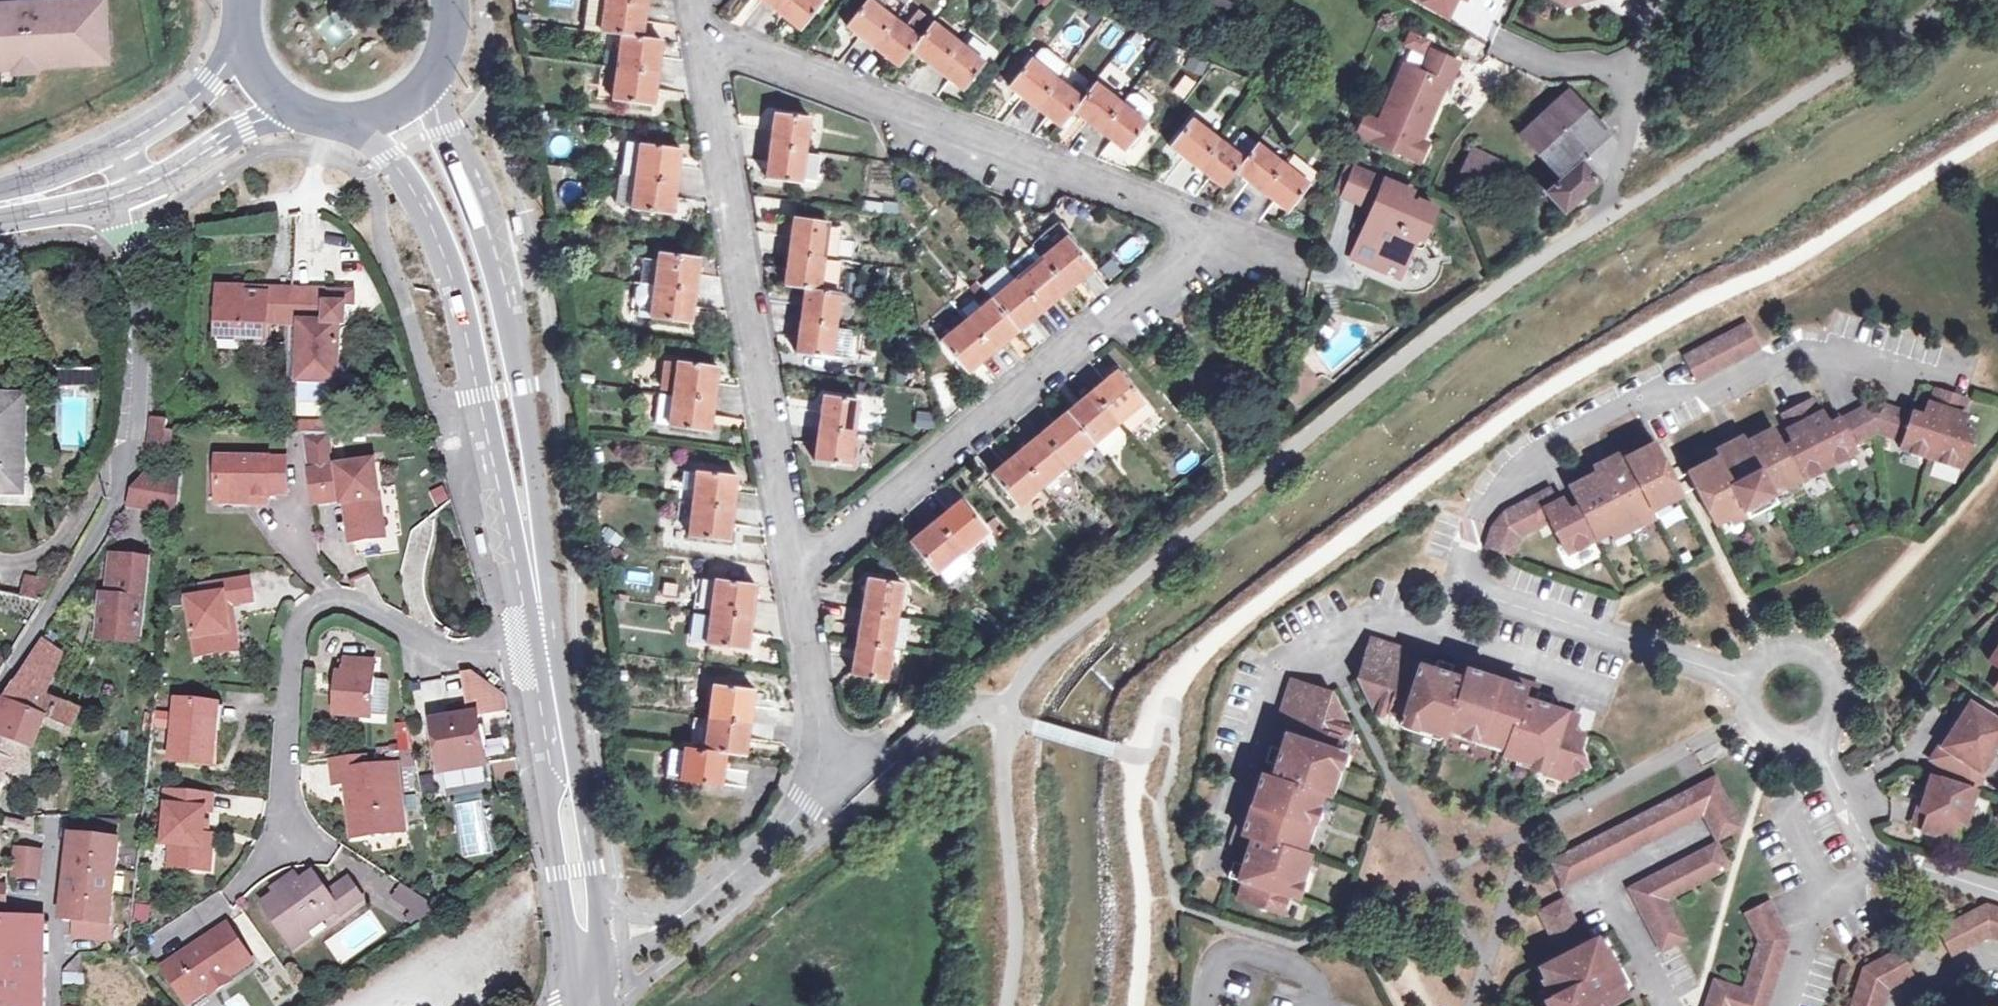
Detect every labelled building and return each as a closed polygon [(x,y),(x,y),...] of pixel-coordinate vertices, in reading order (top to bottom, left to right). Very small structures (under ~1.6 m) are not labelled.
[(15,66),(15,62),(29,61),(29,65),(104,62),(103,38),(97,38),(96,21),(102,21),(101,0),(54,0),(0,3),(0,67),(15,66)] [(602,31),(607,0),(587,0),(583,28),(602,31)] [(624,0),(607,0),(602,31),(623,34),(642,37),(647,4),(624,0)] [(776,9),(784,0),(764,0),(776,9)] [(820,0),(784,0),(776,9),(801,28),(822,2),(820,0)] [(881,7),(872,0),(866,0),(847,24),(874,45),(895,18),(881,7)] [(1422,1),(1448,16),(1456,0),(1423,0),(1422,1)] [(907,28),(895,18),(874,45),(899,66),(912,49),(920,38),(933,23),(920,13),(907,28)] [(958,43),(933,23),(920,38),(912,49),(938,69),(958,43)] [(1421,54),(1429,38),(1407,27),(1400,43),(1421,54)] [(663,39),(642,37),(623,34),(618,67),(658,73),(663,39)] [(983,62),(958,43),(938,69),(962,88),(983,62)] [(1421,72),(1404,64),(1379,122),(1365,116),(1357,134),(1420,161),(1427,143),(1420,140),(1445,82),(1449,84),(1458,62),(1431,50),(1421,72)] [(1009,84),(1036,106),(1057,78),(1031,57),(1009,84)] [(653,106),(658,73),(618,67),(613,100),(653,106)] [(1082,99),(1057,78),(1036,106),(1061,126),(1074,110),(1082,99)] [(1099,130),(1121,103),(1095,82),(1082,99),(1074,110),(1099,130)] [(1143,115),(1151,107),(1135,91),(1127,98),(1143,115)] [(1521,132),(1538,151),(1584,111),(1566,91),(1521,132)] [(1146,123),(1121,103),(1099,130),(1125,150),(1146,123)] [(775,111),(770,143),(805,148),(809,116),(775,111)] [(1584,111),(1538,151),(1562,178),(1546,191),(1563,211),(1599,178),(1612,140),(1584,111)] [(1171,145),(1197,166),(1218,139),(1192,119),(1171,145)] [(1244,160),(1218,139),(1197,166),(1223,187),(1236,170),(1244,160)] [(638,176),(643,144),(625,141),(620,173),(638,176)] [(800,182),(805,148),(770,143),(766,177),(800,182)] [(1262,190),(1283,163),(1257,143),(1244,160),(1236,170),(1262,190)] [(638,176),(677,181),(682,149),(643,144),(638,176)] [(1474,147),(1464,166),(1492,181),(1502,161),(1474,147)] [(1309,183),(1283,163),(1262,190),(1287,211),(1309,183)] [(1341,196),(1373,210),(1385,180),(1354,167),(1341,196)] [(632,209),(638,176),(620,173),(616,207),(632,209)] [(673,214),(677,181),(638,176),(632,209),(673,214)] [(1373,210),(1359,241),(1375,249),(1369,262),(1399,274),(1416,235),(1421,237),(1434,207),(1408,196),(1410,191),(1385,180),(1373,210)] [(864,199),(863,208),(893,213),(895,203),(864,199)] [(513,235),(523,233),(519,214),(510,215),(513,235)] [(824,256),(828,225),(829,221),(796,216),(791,251),(824,256)] [(1068,236),(1044,256),(1070,286),(1093,267),(1068,236)] [(1375,249),(1359,241),(1353,255),(1369,262),(1375,249)] [(655,284),(695,290),(700,257),(660,251),(659,260),(655,284)] [(820,289),(824,256),(791,251),(786,285),(806,288),(820,289)] [(1070,286),(1044,256),(1018,277),(1043,308),(1070,286)] [(655,284),(659,260),(644,258),(640,282),(655,284)] [(1043,308),(1018,277),(993,297),(1019,329),(1043,308)] [(690,324),(695,290),(655,284),(650,318),(690,324)] [(267,322),(291,323),(292,290),(268,290),(268,294),(244,294),(244,289),(219,288),(218,338),(240,339),(240,344),(266,344),(267,322)] [(840,292),(820,289),(806,288),(802,319),(836,324),(840,292)] [(292,290),(291,323),(300,323),(298,382),(339,383),(340,325),(345,325),(346,305),(327,305),(327,291),(292,290)] [(1019,329),(993,297),(967,318),(993,350),(1019,329)] [(993,350),(967,318),(941,340),(966,372),(993,350)] [(835,327),(836,324),(802,319),(797,352),(831,357),(832,353),(851,356),(854,330),(835,327)] [(1745,322),(1683,355),(1696,381),(1759,349),(1758,347),(1745,322)] [(674,393),(714,398),(719,367),(679,361),(674,393)] [(84,383),(85,369),(49,369),(49,383),(84,383)] [(100,369),(85,369),(84,383),(100,383),(100,369)] [(1093,391),(1118,422),(1122,419),(1141,404),(1144,401),(1118,370),(1093,391)] [(1972,433),(1965,431),(1958,429),(1968,401),(1935,389),(1926,418),(1884,404),(1880,414),(1870,415),(1866,407),(1825,427),(1811,401),(1784,414),(1797,442),(1782,449),(1772,429),(1746,443),(1715,459),(1689,472),(1715,525),(1726,519),(1742,511),(1747,519),(1776,504),(1771,495),(1787,486),(1855,451),(1851,445),(1877,432),(1903,440),(1901,448),(1961,467),(1972,433)] [(1093,391),(1067,412),(1093,443),(1118,422),(1093,391)] [(710,431),(714,398),(674,393),(669,425),(710,431)] [(821,426),(854,431),(859,399),(825,394),(821,426)] [(21,492),(23,436),(25,436),(27,397),(0,397),(0,492),(21,492)] [(1150,416),(1141,404),(1122,419),(1132,431),(1150,416)] [(1093,443),(1067,412),(1042,432),(1068,463),(1093,443)] [(163,451),(166,429),(167,418),(151,417),(147,450),(163,451)] [(324,432),(325,419),(291,418),(291,430),(324,432)] [(850,464),(854,431),(821,426),(817,459),(850,464)] [(1042,432),(1017,453),(1043,484),(1068,463),(1042,432)] [(302,433),(303,436),(308,473),(334,469),(329,433),(302,433)] [(1741,434),(1726,442),(1711,450),(1715,459),(1746,443),(1741,434)] [(1626,457),(1597,472),(1595,473),(1568,487),(1579,506),(1559,516),(1545,489),(1508,508),(1493,524),(1485,548),(1512,557),(1519,537),(1548,522),(1566,554),(1596,539),(1609,531),(1614,541),(1655,520),(1650,510),(1667,502),(1680,495),(1652,443),(1626,457)] [(1591,465),(1595,473),(1597,472),(1626,457),(1622,449),(1591,465)] [(217,497),(247,497),(248,489),(270,490),(269,487),(285,486),(286,453),(219,452),(217,497)] [(1043,484),(1017,453),(991,474),(1017,505),(1043,484)] [(1934,460),(1930,473),(1948,479),(1953,466),(1934,460)] [(334,469),(308,473),(313,504),(344,501),(344,504),(350,503),(356,542),(385,537),(375,464),(334,469)] [(128,506),(178,513),(183,472),(152,467),(128,506)] [(694,503),(733,508),(737,475),(698,470),(694,503)] [(1792,496),(1787,486),(1771,495),(1776,504),(1792,496)] [(270,498),(270,490),(248,489),(247,497),(270,498)] [(961,500),(936,520),(961,551),(986,531),(961,500)] [(1671,511),(1667,502),(1650,510),(1655,520),(1671,511)] [(729,541),(733,508),(694,503),(689,535),(729,541)] [(1731,527),(1747,519),(1742,511),(1726,519),(1731,527)] [(961,551),(936,520),(910,540),(936,572),(940,569),(961,551)] [(1600,548),(1614,541),(1609,531),(1596,539),(1600,548)] [(483,534),(475,535),(479,554),(487,552),(483,534)] [(961,551),(940,569),(950,581),(972,564),(961,551)] [(110,554),(106,594),(120,595),(125,556),(110,554)] [(120,595),(106,594),(102,594),(97,635),(141,639),(149,558),(125,556),(120,595)] [(45,602),(59,576),(40,571),(38,579),(27,577),(23,597),(45,602)] [(869,576),(863,609),(897,615),(902,582),(869,576)] [(712,613),(752,619),(757,584),(717,578),(712,613)] [(227,609),(233,608),(256,605),(253,581),(203,588),(205,599),(191,601),(199,657),(234,652),(227,609)] [(240,651),(233,608),(227,609),(234,652),(240,651)] [(897,615),(863,609),(858,641),(891,647),(892,645),(897,615)] [(747,649),(752,619),(712,613),(711,616),(707,643),(747,649)] [(694,641),(707,643),(711,616),(699,614),(694,641)] [(1553,696),(1539,691),(1540,686),(1455,658),(1453,663),(1437,658),(1433,668),(1406,659),(1409,650),(1371,637),(1358,677),(1377,714),(1385,710),(1416,720),(1414,726),(1445,736),(1447,730),(1460,735),(1462,728),(1477,733),(1474,743),(1493,750),(1495,746),(1505,749),(1503,756),(1534,766),(1536,759),(1548,763),(1545,773),(1562,778),(1588,766),(1580,750),(1586,733),(1575,729),(1580,714),(1551,704),(1553,696)] [(42,640),(30,659),(41,666),(53,647),(42,640)] [(886,680),(891,647),(858,641),(853,673),(886,680)] [(1988,661),(1997,667),(1997,645),(1988,661)] [(21,673),(38,673),(41,666),(30,659),(21,673)] [(374,714),(374,696),(377,662),(347,660),(346,675),(339,675),(336,714),(373,716),(374,714)] [(0,706),(0,737),(33,749),(40,732),(43,723),(49,726),(70,733),(79,711),(68,706),(69,701),(57,697),(54,701),(28,691),(38,673),(21,673),(0,706)] [(498,762),(519,759),(517,748),(514,731),(482,736),(479,716),(511,711),(508,696),(475,673),(467,674),(474,717),(434,723),(441,771),(498,762)] [(1269,744),(1263,760),(1259,759),(1231,845),(1246,850),(1242,864),(1231,861),(1227,877),(1243,883),(1238,899),(1284,915),(1290,897),(1298,899),(1311,856),(1304,854),(1308,840),(1316,841),(1320,829),(1307,825),(1311,812),(1319,815),(1334,769),(1330,767),(1341,732),(1350,728),(1331,692),(1290,679),(1277,718),(1286,721),(1278,748),(1269,744)] [(709,717),(749,722),(754,688),(715,683),(709,717)] [(384,696),(374,696),(374,714),(384,714),(384,696)] [(221,749),(223,724),(213,723),(214,706),(179,702),(173,762),(214,767),(215,749),(221,749)] [(1969,703),(1955,724),(1960,728),(1956,735),(1950,731),(1940,747),(1979,772),(1997,744),(1997,722),(1994,719),(1969,703)] [(213,723),(223,724),(224,707),(214,706),(213,723)] [(745,753),(749,722),(709,717),(704,748),(726,751),(745,753)] [(46,735),(49,726),(43,723),(40,732),(46,735)] [(1955,724),(1950,731),(1956,735),(1960,728),(1955,724)] [(401,735),(404,752),(412,751),(409,734),(401,735)] [(33,749),(0,737),(0,784),(6,770),(33,773),(33,749)] [(721,785),(726,751),(704,748),(686,746),(686,748),(670,747),(667,773),(682,775),(682,780),(721,785)] [(1979,772),(1940,747),(1929,763),(1969,789),(1979,772)] [(414,765),(412,751),(404,752),(406,766),(414,765)] [(367,822),(369,837),(403,833),(395,766),(365,770),(364,756),(332,760),(335,785),(346,784),(351,824),(367,822)] [(1688,788),(1696,802),(1710,796),(1716,808),(1730,802),(1716,774),(1688,788)] [(1930,804),(1927,814),(1925,821),(1922,832),(1949,841),(1955,823),(1963,825),(1973,791),(1930,777),(1922,802),(1930,804)] [(1702,815),(1716,841),(1743,828),(1730,802),(1716,808),(1710,796),(1696,802),(1688,788),(1549,860),(1562,886),(1702,815)] [(213,795),(167,791),(165,808),(168,808),(164,845),(171,846),(169,869),(209,872),(212,837),(202,835),(204,811),(211,812),(213,795)] [(1919,811),(1927,814),(1930,804),(1922,802),(1919,811)] [(33,833),(33,820),(28,820),(28,824),(8,819),(6,827),(33,833)] [(82,837),(72,836),(69,864),(118,869),(121,841),(116,841),(118,823),(84,819),(82,837)] [(367,822),(351,824),(353,839),(369,837),(367,822)] [(1729,869),(1716,841),(1627,887),(1660,952),(1688,939),(1668,899),(1729,869)] [(43,851),(16,849),(14,863),(41,865),(43,851)] [(14,863),(12,894),(38,897),(41,865),(14,863)] [(118,869),(69,864),(66,891),(115,896),(118,869)] [(303,882),(301,878),(290,886),(286,881),(276,888),(279,894),(265,903),(291,940),(305,930),(308,934),(340,911),(344,916),(366,901),(351,880),(330,894),(316,873),(303,882)] [(298,873),(286,881),(290,886),(301,878),(298,873)] [(397,903),(411,913),(412,911),(428,922),(442,913),(407,889),(397,903)] [(115,896),(66,891),(63,919),(77,921),(76,936),(111,939),(115,896)] [(1604,1004),(1624,994),(1623,991),(1630,988),(1621,970),(1616,972),(1605,949),(1601,951),(1594,938),(1584,943),(1560,897),(1534,911),(1559,958),(1538,967),(1545,980),(1542,981),(1548,993),(1543,996),(1548,1005),(1604,1005),(1604,1004)] [(1704,1005),(1765,1005),(1787,937),(1767,899),(1742,912),(1756,940),(1740,988),(1713,978),(1704,1005)] [(1951,955),(1988,936),(1997,940),(1997,908),(1984,903),(1936,928),(1951,955)] [(412,911),(411,913),(405,921),(417,930),(428,922),(412,911)] [(44,921),(0,921),(0,1005),(43,1005),(44,921)] [(228,923),(167,963),(192,1001),(216,984),(218,988),(232,979),(229,975),(253,960),(228,923)] [(311,939),(308,934),(305,930),(291,940),(297,948),(311,939)] [(1912,975),(1898,949),(1863,967),(1851,1005),(1882,1005),(1888,988),(1912,975)]
